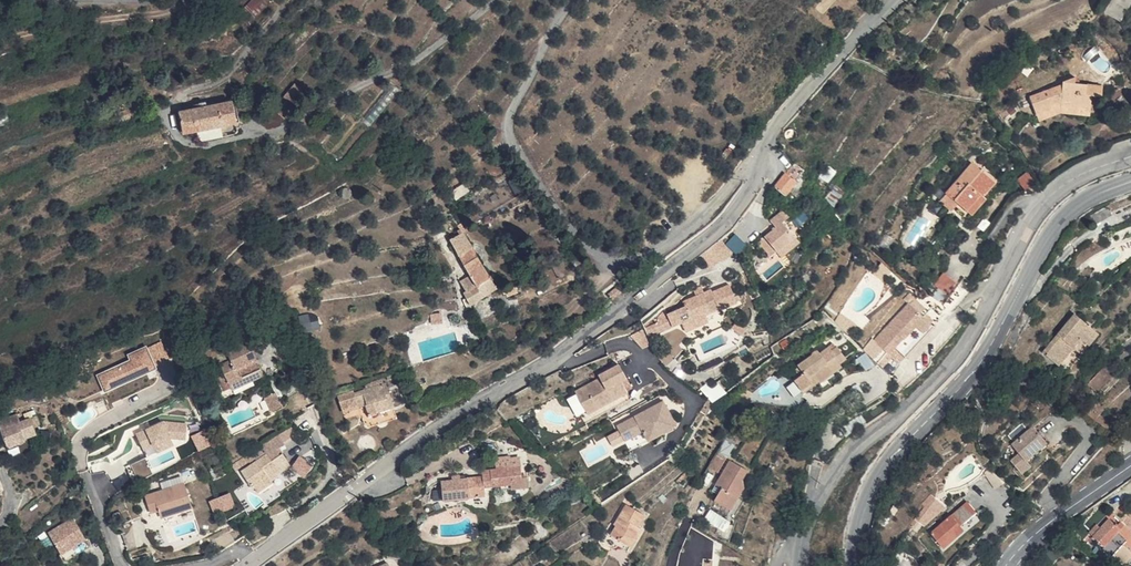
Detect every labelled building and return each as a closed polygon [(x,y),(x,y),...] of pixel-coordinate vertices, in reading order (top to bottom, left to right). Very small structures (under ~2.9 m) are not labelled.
[(253,15),(269,7),(266,0),(250,0),(246,2),(253,15)] [(1099,7),(1105,11),(1111,0),(1102,0),(1099,7)] [(1107,11),(1122,20),(1130,5),(1130,0),(1114,0),(1107,11)] [(1096,47),(1087,53),(1101,74),(1110,68),(1096,47)] [(1068,83),(1069,75),(1056,81),(1056,87),(1025,104),(1034,119),(1046,113),(1047,108),(1055,109),(1056,105),(1065,106),(1065,110),(1083,112),(1086,99),(1091,100),(1093,87),(1068,83)] [(310,95),(299,85),(276,109),(287,119),(310,95)] [(241,132),(232,98),(181,110),(186,134),(200,131),(201,140),(241,132)] [(1065,106),(1056,105),(1055,109),(1047,108),(1046,113),(1034,119),(1037,125),(1055,115),(1082,119),(1083,112),(1065,110),(1065,106)] [(1006,179),(988,158),(959,184),(967,193),(973,200),(987,188),(991,192),(1006,179)] [(775,186),(785,195),(793,185),(784,177),(775,186)] [(967,193),(959,184),(951,191),(959,200),(967,193)] [(785,195),(775,186),(772,189),(767,196),(776,205),(785,195)] [(991,192),(987,188),(973,200),(979,206),(993,195),(991,192)] [(787,221),(781,214),(768,224),(774,231),(762,240),(773,255),(791,241),(780,226),(787,221)] [(459,252),(475,243),(467,229),(451,238),(459,252)] [(773,255),(762,240),(753,247),(765,262),(773,255)] [(501,288),(475,243),(459,252),(471,274),(474,279),(478,286),(468,292),(465,293),(472,305),(501,288)] [(707,250),(695,259),(703,271),(716,262),(707,250)] [(944,272),(937,283),(950,291),(957,281),(944,272)] [(474,279),(471,274),(461,279),(464,285),(474,279)] [(474,279),(464,285),(468,292),(478,286),(474,279)] [(678,308),(660,316),(665,329),(674,325),(672,320),(682,316),(684,322),(697,317),(704,314),(700,304),(707,301),(712,312),(730,304),(721,286),(705,293),(703,290),(695,294),(688,296),(675,302),(678,308)] [(909,316),(898,307),(867,348),(882,359),(889,351),(897,357),(907,344),(911,347),(925,329),(909,316)] [(304,330),(321,328),(320,320),(312,321),(311,313),(302,314),(304,330)] [(697,317),(684,322),(687,328),(700,323),(697,317)] [(1092,337),(1065,319),(1035,362),(1052,374),(1075,341),(1084,348),(1092,337)] [(703,363),(739,345),(729,325),(693,342),(703,363)] [(171,361),(161,340),(148,347),(147,345),(126,354),(130,361),(95,376),(103,397),(158,371),(157,367),(171,361)] [(265,376),(250,340),(227,350),(231,360),(221,364),(225,373),(230,386),(251,378),(252,381),(265,376)] [(1084,348),(1075,341),(1052,374),(1061,380),(1084,348)] [(897,357),(889,351),(882,359),(894,369),(901,361),(897,357)] [(824,356),(822,352),(810,359),(806,356),(788,370),(794,378),(789,381),(783,385),(786,390),(793,398),(807,388),(811,393),(825,383),(823,380),(831,374),(829,371),(836,366),(829,354),(824,356)] [(630,377),(622,363),(601,374),(602,377),(577,390),(589,414),(631,392),(624,380),(630,377)] [(1111,375),(1102,368),(1084,389),(1092,397),(1111,375)] [(794,378),(788,370),(783,374),(789,381),(794,378)] [(225,388),(230,386),(225,373),(220,375),(225,388)] [(251,378),(230,386),(231,390),(252,381),(251,378)] [(365,390),(341,397),(345,412),(363,406),(360,398),(366,396),(369,404),(372,415),(393,408),(388,394),(392,392),(389,382),(384,384),(383,379),(364,385),(365,390)] [(705,387),(712,400),(726,393),(719,379),(705,387)] [(283,405),(276,390),(266,395),(273,410),(283,405)] [(793,398),(786,390),(769,410),(793,413),(793,398)] [(366,396),(360,398),(363,406),(369,404),(366,396)] [(617,424),(624,438),(643,429),(645,433),(661,425),(664,432),(677,426),(664,401),(617,424)] [(19,412),(0,418),(0,421),(8,444),(27,437),(38,434),(35,426),(32,417),(22,420),(19,412)] [(42,423),(39,414),(32,417),(35,426),(42,423)] [(165,420),(138,432),(146,449),(172,437),(187,438),(188,422),(165,420)] [(1021,452),(1012,459),(1022,471),(1031,464),(1027,459),(1048,442),(1034,423),(1021,434),(1023,436),(1014,443),(1021,452)] [(643,429),(624,438),(630,449),(664,432),(661,425),(645,433),(643,429)] [(210,426),(192,435),(200,450),(217,441),(210,426)] [(29,442),(27,437),(8,444),(10,449),(29,442)] [(275,458),(263,440),(251,449),(257,458),(259,460),(268,454),(272,460),(275,458)] [(257,458),(251,449),(244,454),(250,462),(257,458)] [(292,465),(284,452),(275,458),(272,460),(268,454),(259,460),(244,470),(254,487),(257,486),(259,490),(273,481),(272,479),(279,475),(278,473),(292,465)] [(711,454),(703,468),(712,473),(720,459),(711,454)] [(302,455),(294,466),(307,475),(315,464),(302,455)] [(523,474),(521,456),(497,458),(498,466),(483,467),(484,472),(468,474),(469,477),(462,477),(454,478),(443,479),(445,498),(486,494),(485,483),(503,482),(504,487),(528,484),(527,474),(523,474)] [(741,471),(724,461),(709,485),(716,489),(713,494),(709,501),(726,510),(734,498),(728,495),(734,484),(741,471)] [(194,507),(185,482),(146,494),(153,513),(161,511),(163,517),(194,507)] [(740,487),(734,484),(728,495),(734,498),(740,487)] [(716,489),(709,485),(706,490),(713,494),(716,489)] [(231,491),(210,500),(216,514),(237,505),(231,491)] [(926,526),(947,506),(936,494),(914,514),(926,526)] [(970,500),(933,532),(946,547),(968,528),(961,521),(976,508),(970,500)] [(636,517),(618,508),(608,524),(611,526),(604,537),(624,548),(636,528),(631,525),(636,517)] [(77,516),(51,531),(63,552),(88,538),(77,516)] [(1110,517),(1101,527),(1094,535),(1099,539),(1096,542),(1121,564),(1130,553),(1130,547),(1124,541),(1130,533),(1130,530),(1119,518),(1115,522),(1110,517)] [(1101,527),(1097,523),(1090,531),(1094,535),(1101,527)] [(88,538),(63,552),(67,559),(93,545),(88,538)]
